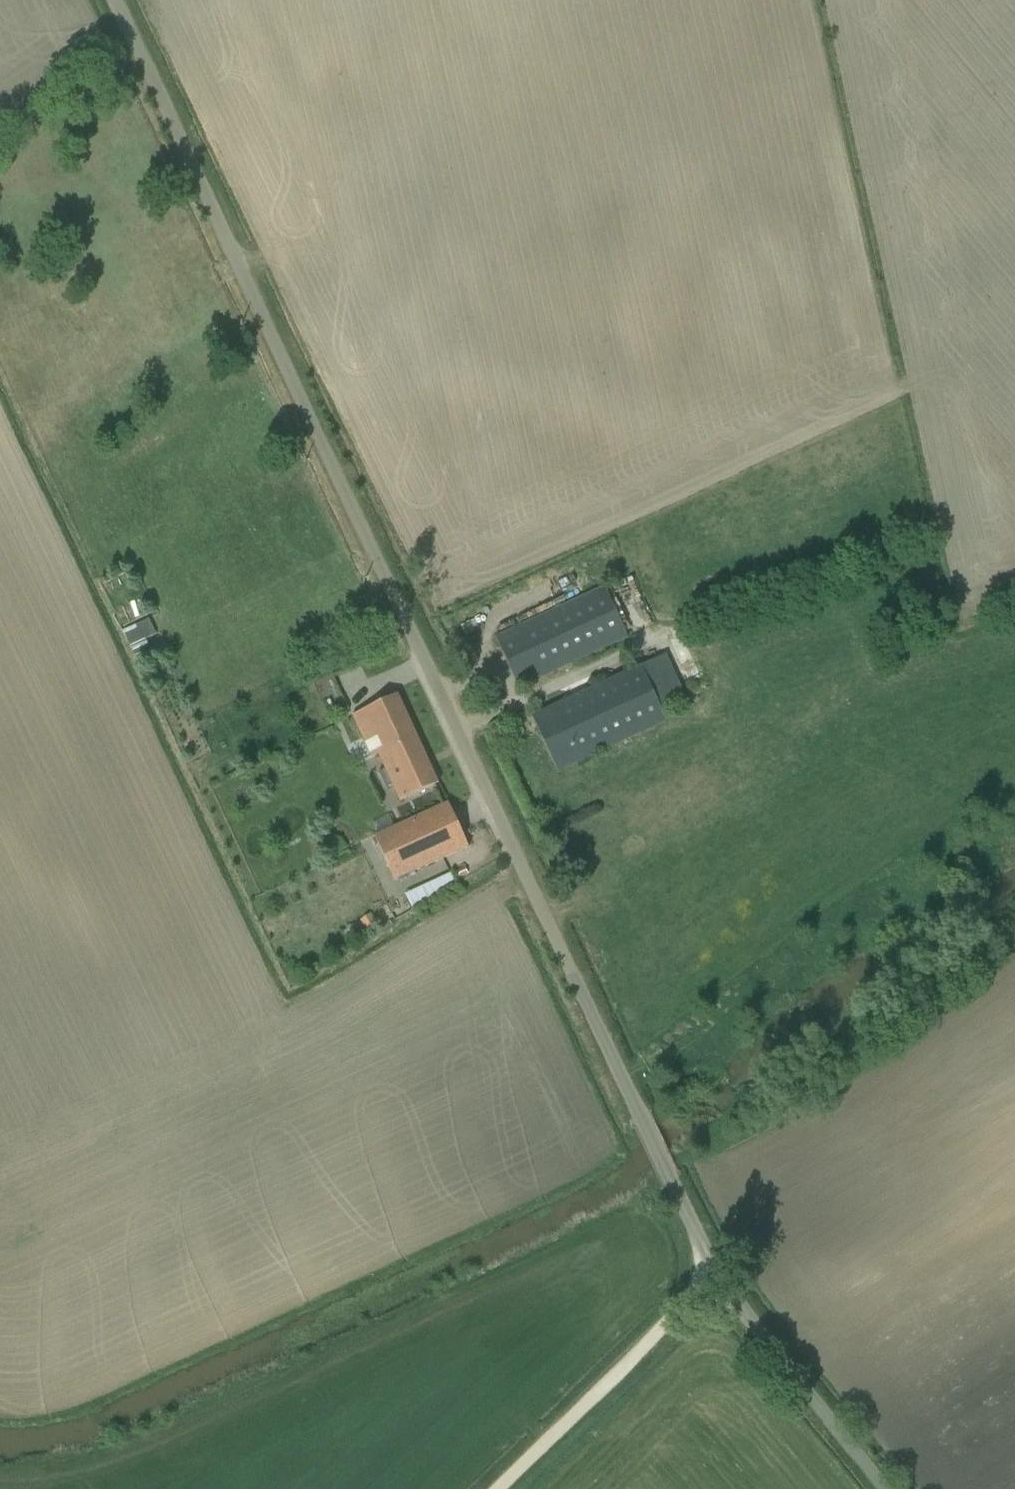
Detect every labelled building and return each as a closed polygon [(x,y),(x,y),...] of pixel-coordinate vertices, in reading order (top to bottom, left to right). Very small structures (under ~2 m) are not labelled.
[(642,609),(547,647),(558,676),(654,638),(642,609)] [(174,616),(145,630),(152,645),(181,632),(174,616)] [(565,733),(684,686),(694,711),(713,704),(692,650),(669,659),(663,645),(649,650),(655,664),(606,683),(602,673),(549,694),(565,733)] [(400,752),(423,800),(467,780),(422,687),(374,709),(396,754),(400,752)] [(684,690),(570,732),(582,764),(696,723),(684,690)] [(406,828),(415,871),(498,855),(489,811),(406,828)] [(427,889),(434,905),(481,885),(475,870),(427,889)]
